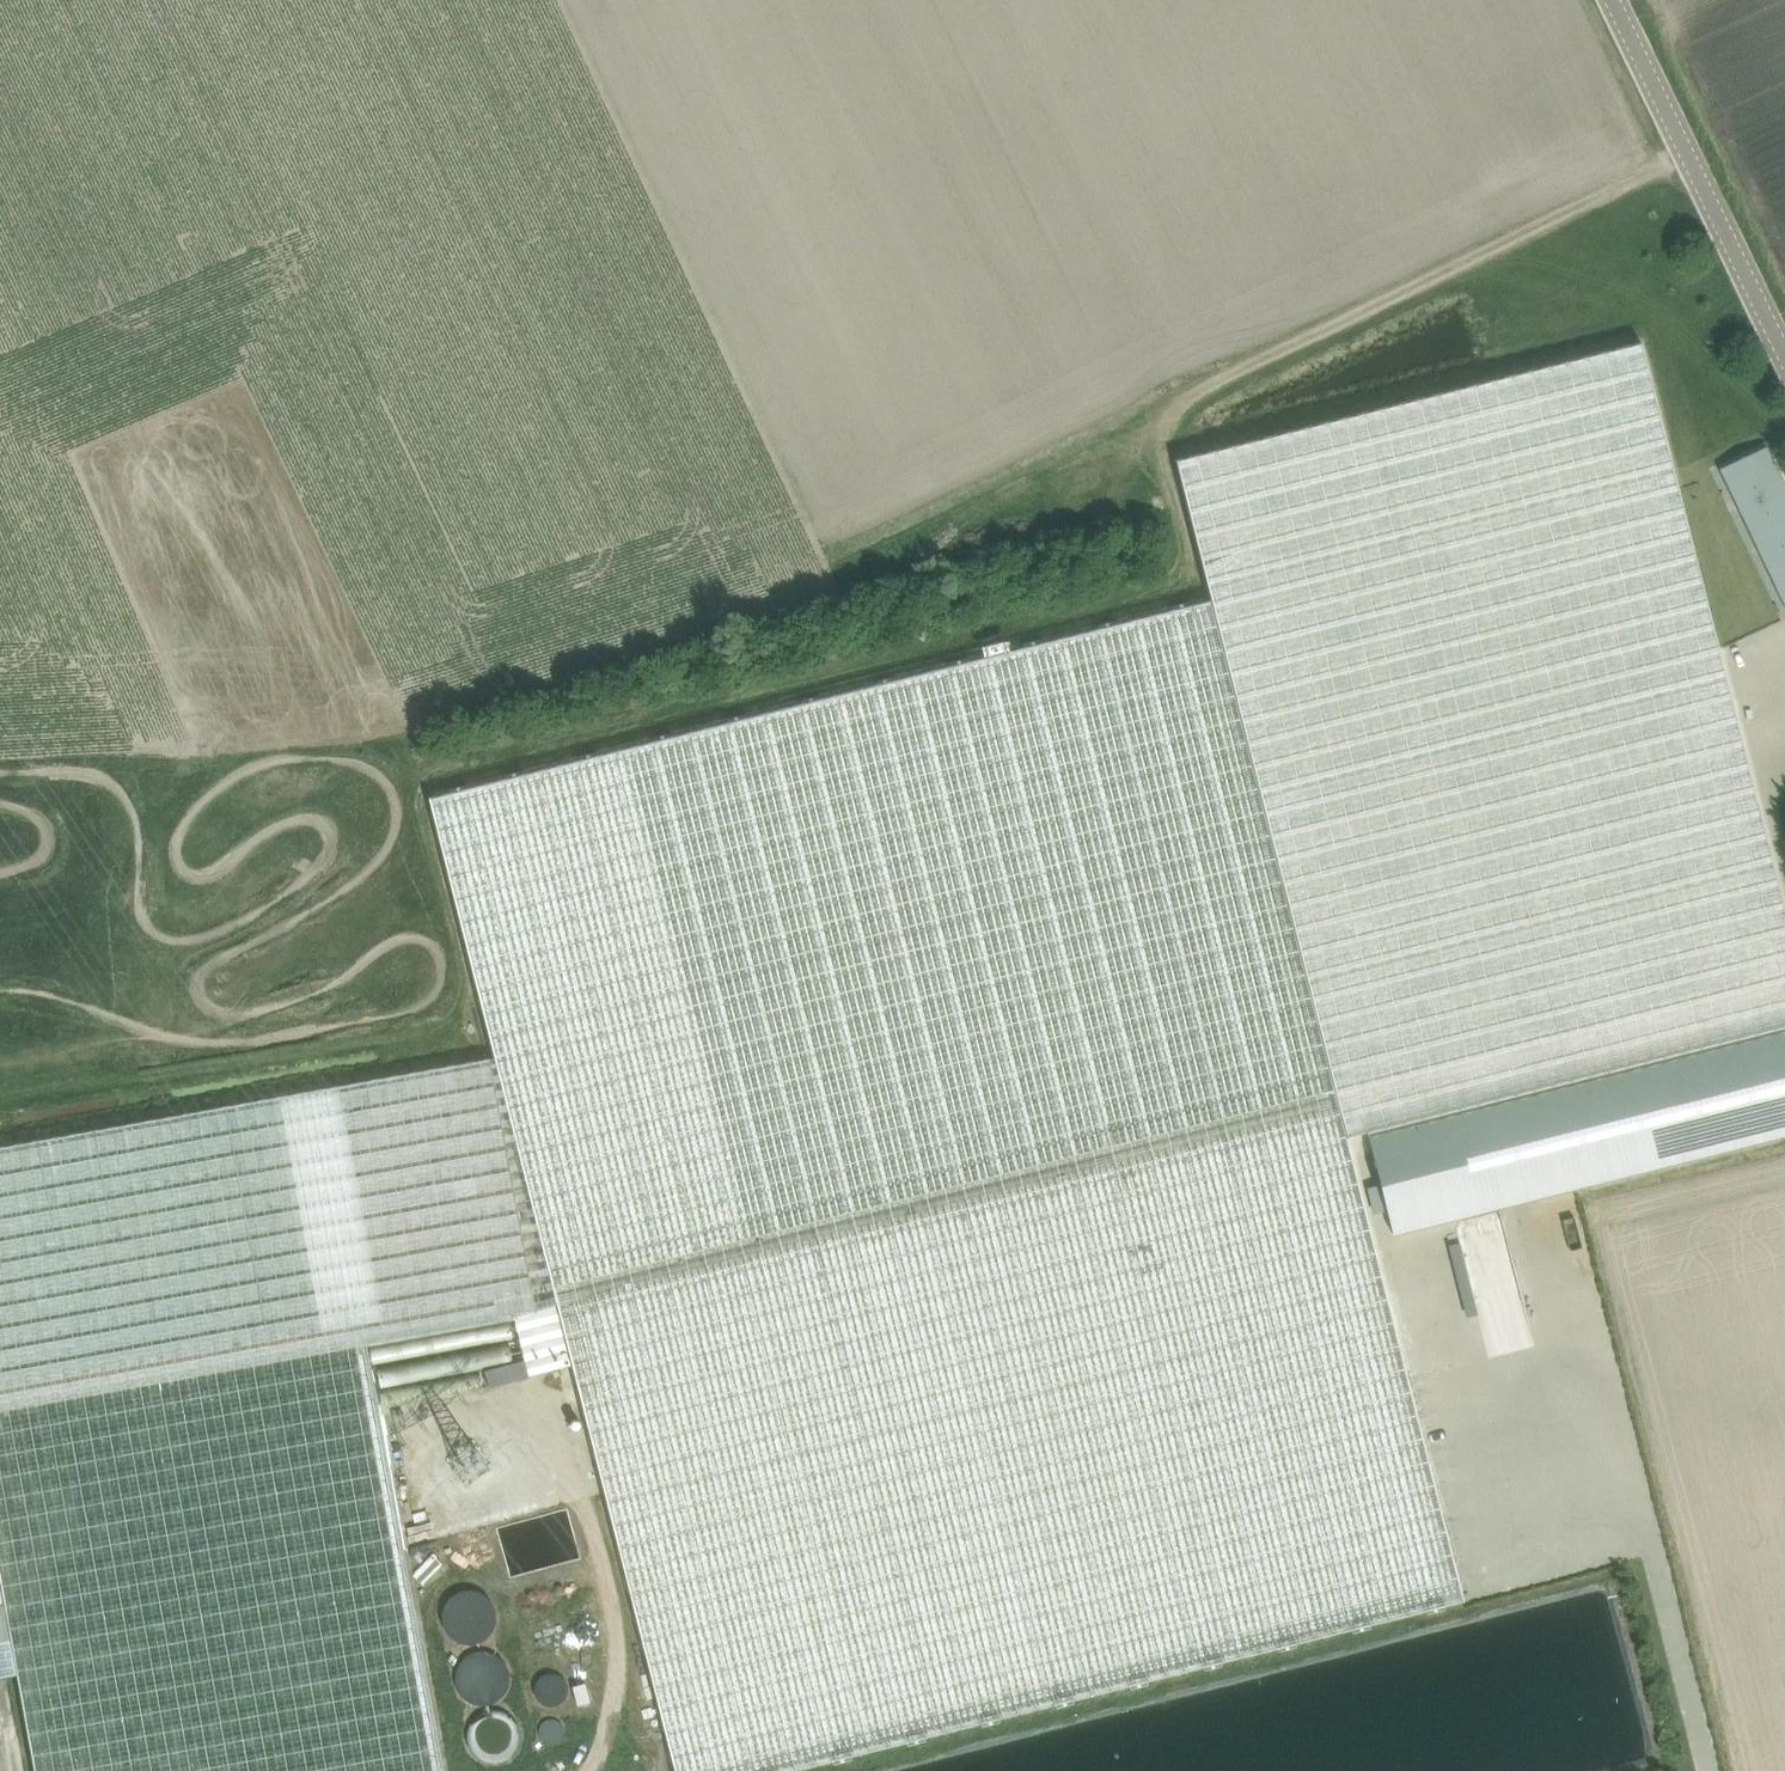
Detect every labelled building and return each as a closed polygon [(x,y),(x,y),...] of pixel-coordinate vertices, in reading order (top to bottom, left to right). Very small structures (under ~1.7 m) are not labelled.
[(7,1676),(18,1674),(35,1770),(444,1770),(404,1547),(367,1346),(388,1342),(514,1319),(528,1375),(573,1365),(605,1491),(653,1678),(658,1700),(676,1770),(785,1770),(1464,1599),(1347,1137),(1453,1110),(1454,1116),(1450,1117),(1457,1145),(1513,1131),(1506,1103),(1461,1114),(1460,1108),(1784,1026),(1784,912),(1641,344),(1176,462),(1211,601),(428,799),(494,1059),(228,1106),(0,1147),(0,1635),(7,1676)] [(1730,464),(1784,580),(1784,486),(1766,447),(1730,464)] [(482,1385),(521,1376),(517,1359),(478,1368),(482,1385)] [(574,1508),(496,1527),(509,1582),(588,1562),(574,1508)] [(451,1639),(458,1645),(467,1647),(476,1647),(485,1643),(491,1637),(496,1630),(498,1621),(496,1612),(492,1604),(485,1597),(477,1594),(468,1593),(459,1595),(452,1600),(447,1607),(443,1615),(443,1623),(446,1632),(451,1639)] [(462,1694),(469,1700),(477,1703),(485,1703),(493,1701),(500,1696),(504,1689),(506,1680),(506,1672),(502,1664),(496,1658),(488,1655),(480,1654),(473,1655),(466,1659),(461,1665),(458,1672),(457,1680),(458,1687),(462,1694)] [(591,1702),(586,1683),(573,1687),(578,1705),(591,1702)] [(471,1755),(477,1761),(485,1764),(493,1764),(500,1762),(507,1758),(512,1751),(514,1744),(514,1736),(511,1728),(506,1722),(499,1718),(491,1716),(483,1717),(476,1721),(471,1726),(467,1733),(466,1741),(467,1748),(471,1755)]
